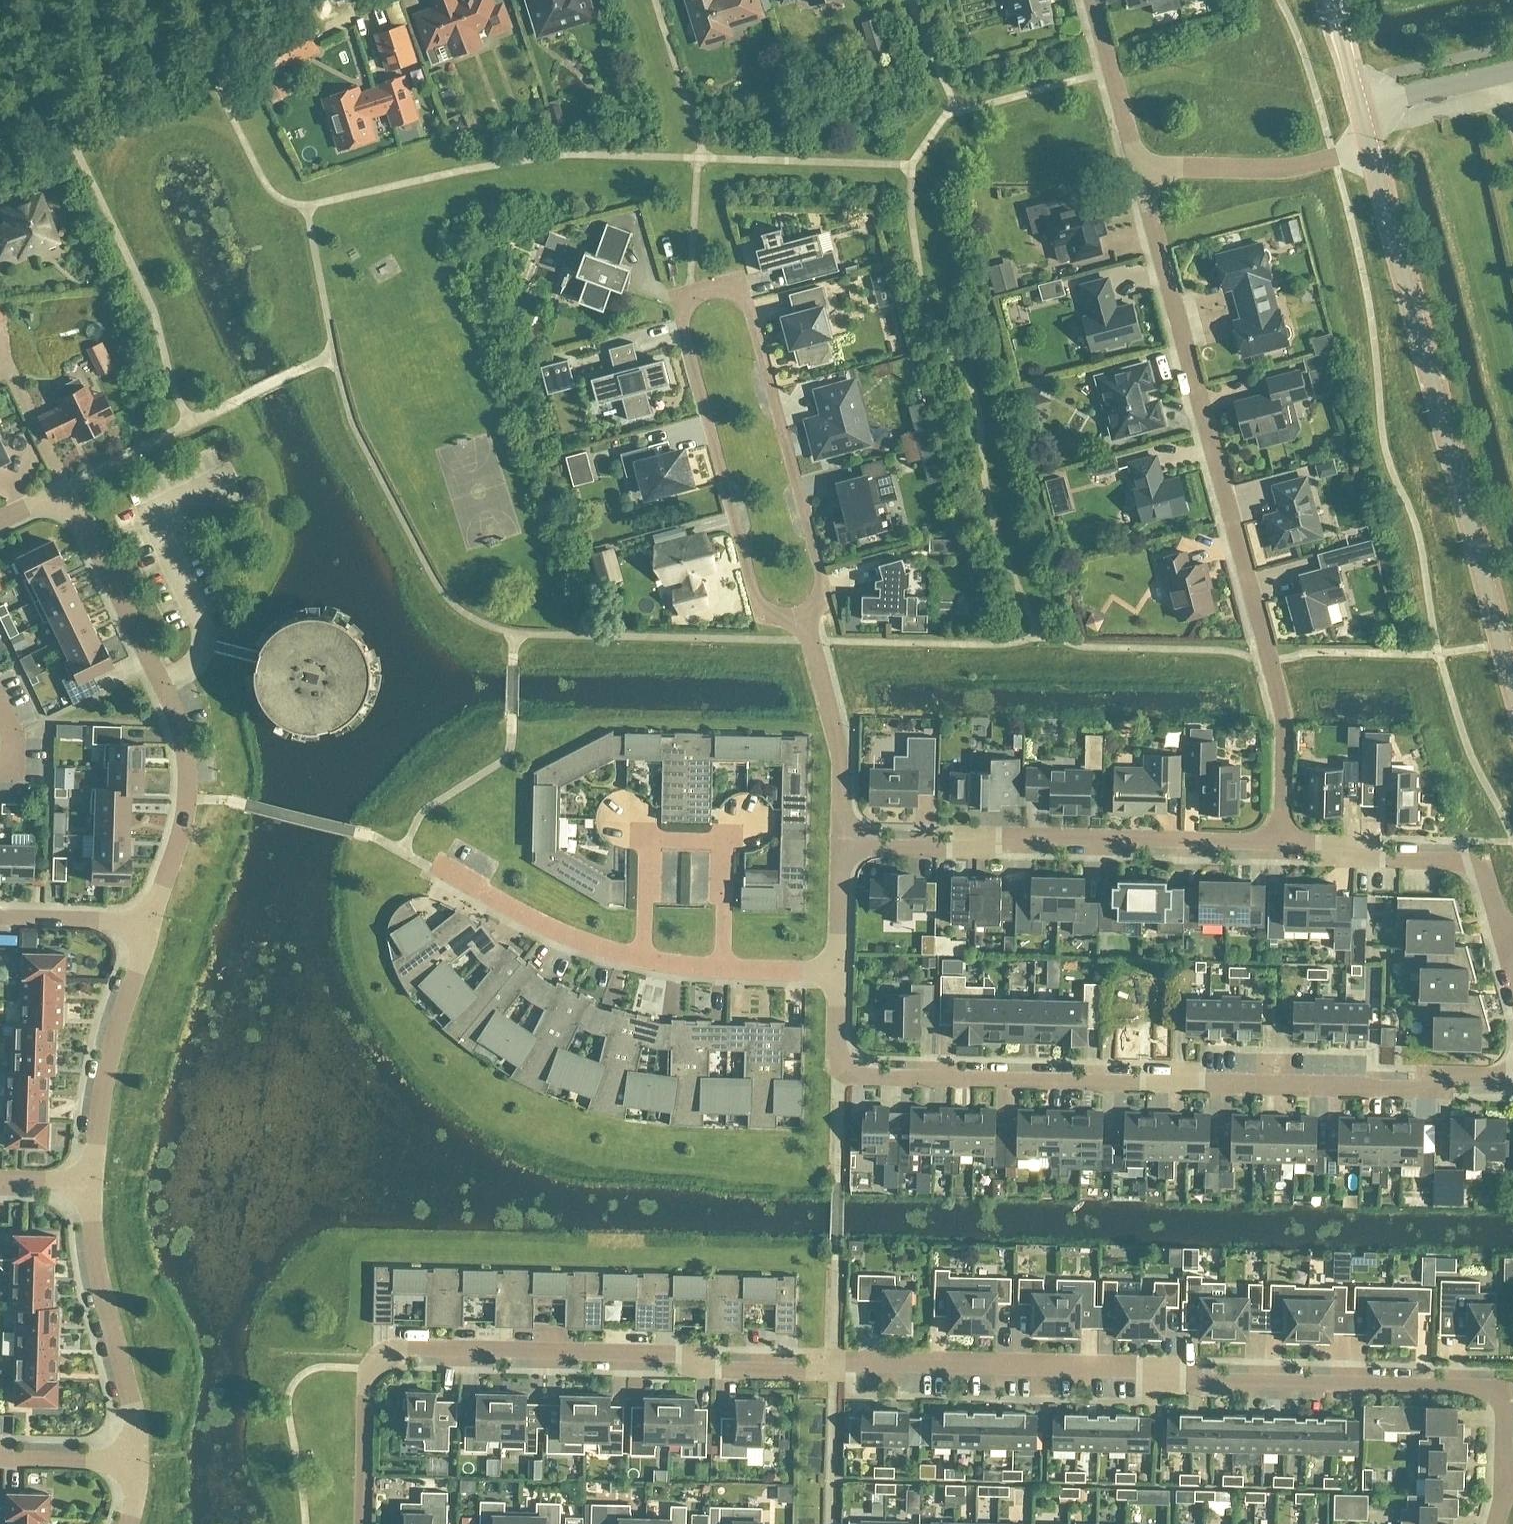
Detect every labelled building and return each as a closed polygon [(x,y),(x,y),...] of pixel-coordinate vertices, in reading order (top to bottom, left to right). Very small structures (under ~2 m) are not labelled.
[(435,6),(416,13),(429,46),(450,38),(456,55),(473,49),(466,32),(487,24),(490,32),(509,25),(502,6),(494,9),(490,0),(433,0),(435,6)] [(541,35),(594,18),(588,0),(530,0),(541,35)] [(703,43),(725,36),(722,26),(761,14),(756,0),(690,0),(703,43)] [(1013,12),(1018,11),(1022,27),(1022,29),(1052,21),(1046,0),(1010,0),(1013,12)] [(274,41),(260,49),(276,78),(321,52),(305,24),(274,41)] [(404,25),(376,34),(388,70),(416,61),(404,25)] [(375,139),(368,118),(389,111),(394,126),(418,119),(404,77),(381,85),(382,88),(361,95),(359,89),(325,100),(341,150),(375,139)] [(40,196),(10,207),(6,216),(10,217),(6,225),(0,227),(0,258),(18,251),(19,256),(44,247),(42,243),(55,238),(50,225),(51,222),(48,215),(46,214),(40,196)] [(1076,208),(1072,196),(1028,208),(1034,232),(1050,228),(1055,247),(1056,247),(1060,261),(1073,258),(1073,260),(1101,252),(1097,235),(1104,233),(1101,220),(1093,222),(1088,205),(1076,208)] [(1295,238),(1306,235),(1301,217),(1290,220),(1295,238)] [(608,223),(596,255),(586,251),(578,273),(570,269),(561,293),(569,297),(604,310),(611,292),(619,295),(621,290),(623,291),(632,268),(621,264),(633,232),(608,223)] [(785,242),(781,229),(762,234),(765,247),(757,249),(762,271),(792,264),(797,282),(840,271),(834,251),(823,254),(818,233),(785,242)] [(1261,244),(1216,256),(1226,290),(1235,287),(1239,303),(1271,295),(1267,279),(1271,278),(1266,262),(1269,261),(1271,258),(1269,251),(1266,249),(1263,249),(1261,244)] [(890,288),(885,269),(870,273),(875,291),(890,288)] [(1064,294),(1060,279),(1039,284),(1043,299),(1064,294)] [(1107,279),(1082,286),(1090,316),(1084,318),(1092,349),(1109,345),(1110,348),(1123,344),(1123,341),(1140,337),(1132,305),(1114,310),(1112,302),(1113,302),(1107,279)] [(828,306),(823,288),(792,296),(797,313),(783,317),(786,326),(784,326),(787,339),(789,339),(791,348),(795,347),(800,364),(809,362),(810,366),(822,362),(829,350),(827,341),(832,340),(824,307),(828,306)] [(1271,295),(1239,303),(1244,319),(1234,322),(1243,356),(1289,344),(1287,338),(1290,337),(1292,334),(1290,327),(1286,325),(1284,325),(1279,310),(1275,311),(1271,295)] [(97,372),(114,368),(106,336),(89,340),(97,372)] [(639,365),(633,342),(609,349),(615,372),(592,378),(598,404),(603,402),(604,405),(610,403),(609,401),(622,397),(628,420),(652,414),(646,391),(670,384),(663,359),(639,365)] [(1307,372),(1325,367),(1322,354),(1303,359),(1307,372)] [(568,360),(541,367),(545,382),(572,375),(568,360)] [(1147,364),(1097,377),(1113,438),(1164,425),(1159,406),(1153,402),(1147,404),(1143,390),(1149,389),(1153,383),(1147,364)] [(1236,417),(1238,425),(1242,426),(1245,436),(1255,433),(1258,445),(1277,440),(1274,428),(1286,425),(1281,407),(1284,402),(1307,396),(1300,372),(1268,380),(1272,394),(1236,404),(1239,414),(1236,417)] [(868,442),(852,384),(819,393),(825,413),(821,419),(810,423),(818,455),(868,442)] [(63,407),(40,418),(51,441),(74,430),(79,440),(83,438),(85,442),(102,434),(100,430),(105,428),(100,419),(109,415),(101,398),(92,402),(85,387),(59,399),(63,407)] [(792,401),(797,426),(809,424),(807,413),(820,410),(817,396),(792,401)] [(9,461),(0,443),(0,466),(9,461)] [(694,488),(690,474),(687,474),(687,473),(688,473),(685,463),(684,463),(682,453),(666,457),(666,456),(656,459),(656,460),(652,460),(649,446),(621,454),(627,477),(643,473),(643,474),(646,484),(649,495),(664,490),(666,496),(694,488)] [(570,473),(573,472),(590,468),(586,451),(565,456),(570,473)] [(1118,471),(1114,457),(1090,464),(1094,477),(1118,471)] [(1163,483),(1156,457),(1130,464),(1137,490),(1135,490),(1143,521),(1187,510),(1179,479),(1163,483)] [(1338,473),(1334,460),(1316,465),(1320,478),(1338,473)] [(867,481),(866,477),(838,484),(848,521),(835,524),(840,544),(878,533),(874,519),(877,518),(874,505),(898,499),(891,474),(867,481)] [(1321,536),(1306,479),(1275,487),(1281,512),(1279,515),(1277,514),(1266,517),(1275,548),(1321,536)] [(704,537),(659,549),(668,580),(683,576),(686,589),(677,592),(682,610),(705,604),(697,572),(712,568),(704,537)] [(946,539),(946,552),(962,552),(963,539),(946,539)] [(1372,540),(1348,546),(1353,562),(1376,555),(1372,540)] [(28,578),(61,562),(52,542),(18,557),(28,578)] [(612,551),(594,555),(598,567),(616,563),(612,551)] [(1189,568),(1185,553),(1158,560),(1162,576),(1168,575),(1173,591),(1170,595),(1172,604),(1176,606),(1180,620),(1214,611),(1204,575),(1207,574),(1205,564),(1189,568)] [(907,571),(903,558),(879,564),(883,578),(876,580),(876,587),(880,588),(880,596),(863,595),(862,617),(862,620),(889,620),(889,614),(907,614),(908,596),(905,596),(905,588),(910,588),(910,570),(907,571)] [(33,602),(71,584),(61,564),(62,564),(61,562),(28,578),(23,581),(24,583),(33,602)] [(1347,599),(1338,565),(1299,575),(1303,588),(1306,590),(1303,595),(1299,593),(1287,596),(1298,634),(1331,625),(1326,605),(1347,599)] [(43,623),(50,620),(81,605),(71,584),(33,602),(43,623)] [(50,620),(59,641),(91,626),(81,605),(50,620)] [(0,618),(0,619),(9,638),(18,634),(8,614),(0,618)] [(316,614),(312,614),(308,614),(304,615),(300,616),(296,617),(292,618),(289,620),(285,622),(282,624),(279,627),(275,629),(273,632),(270,635),(267,639),(265,642),(263,646),(261,649),(263,650),(262,654),(261,658),(259,662),(259,666),(257,666),(257,669),(257,673),(257,677),(258,681),(258,686),(260,690),(261,693),(263,697),(265,701),(267,704),(269,708),(272,711),(275,714),(278,717),(281,719),(285,721),(288,723),(292,725),(296,727),(300,728),(304,729),(308,729),(312,730),(316,730),(320,730),(324,729),(328,728),(331,728),(335,726),(338,725),(341,723),(344,722),(347,720),(350,718),(353,716),(355,713),(358,711),(360,708),(362,705),(364,702),(366,699),(367,696),(369,693),(370,690),(371,686),(372,683),(372,679),(373,676),(373,672),(373,669),(372,665),(372,662),(371,659),(370,655),(369,652),(368,649),(366,646),(365,643),(363,640),(361,637),(359,634),(356,632),(354,629),(351,627),(349,625),(346,623),(343,621),(339,619),(336,618),(332,617),(328,615),(324,615),(320,614),(316,614)] [(100,645),(91,626),(59,641),(68,660),(100,645)] [(73,704),(93,695),(85,679),(111,666),(101,644),(100,645),(68,660),(63,662),(70,676),(61,680),(73,704)] [(120,744),(121,727),(93,726),(92,744),(104,744),(104,767),(142,769),(143,745),(120,744)] [(562,787),(615,759),(628,759),(628,765),(629,732),(628,732),(628,736),(615,735),(613,732),(614,732),(613,731),(534,772),(535,773),(536,772),(538,776),(537,817),(533,817),(567,818),(567,817),(561,817),(562,787)] [(630,732),(629,732),(628,765),(629,765),(629,759),(663,760),(662,821),(687,822),(689,733),(675,733),(675,734),(676,734),(676,737),(630,736),(630,732)] [(703,733),(689,733),(687,822),(712,822),(713,761),(748,762),(748,768),(749,734),(748,734),(748,738),(702,737),(702,734),(703,734),(703,733)] [(782,822),(782,823),(808,824),(808,823),(808,810),(810,736),(795,735),(795,737),(796,737),(796,739),(750,738),(750,734),(749,734),(748,768),(749,768),(749,762),(783,763),(782,809),(783,809),(782,822)] [(918,776),(935,776),(936,737),(908,737),(907,756),(895,756),(894,771),(872,770),(871,804),(917,805),(918,776)] [(1214,761),(1215,742),(1188,741),(1187,771),(1200,771),(1200,779),(1203,779),(1202,812),(1212,812),(1212,816),(1227,817),(1227,812),(1236,812),(1236,799),(1246,799),(1247,780),(1237,780),(1237,766),(1220,766),(1220,761),(1214,761)] [(1390,772),(1391,743),(1364,743),(1363,781),(1379,782),(1378,820),(1417,820),(1417,789),(1415,789),(1416,773),(1390,772)] [(1146,755),(1145,769),(1115,768),(1114,811),(1117,814),(1128,814),(1131,811),(1132,811),(1166,811),(1167,795),(1179,796),(1180,756),(1146,755)] [(57,779),(73,778),(72,758),(56,759),(57,779)] [(991,772),(970,772),(952,771),(951,803),(981,804),(981,808),(1000,809),(1000,804),(1019,805),(1020,759),(992,758),(991,772)] [(1344,797),(1358,797),(1359,761),(1344,761),(1343,769),(1307,768),(1306,816),(1344,817),(1344,797)] [(142,769),(104,767),(103,768),(108,768),(108,789),(108,790),(130,791),(130,792),(142,792),(142,769)] [(1053,770),(1053,769),(1027,769),(1027,799),(1028,799),(1028,798),(1046,798),(1051,800),(1051,812),(1090,813),(1091,771),(1053,770)] [(55,788),(54,797),(67,798),(67,789),(55,788)] [(108,789),(91,789),(90,813),(95,814),(129,815),(130,792),(130,791),(108,790),(108,789)] [(1,813),(12,814),(12,804),(1,804),(1,813)] [(22,804),(12,804),(12,814),(21,814),(22,804)] [(129,815),(95,814),(94,835),(128,837),(129,815)] [(567,819),(567,818),(533,817),(533,818),(537,818),(536,859),(534,862),(533,861),(532,862),(609,907),(610,906),(609,906),(611,903),(625,903),(625,906),(624,906),(624,907),(626,907),(626,874),(625,874),(625,875),(626,875),(626,880),(612,879),(560,849),(561,819),(567,819)] [(808,824),(782,823),(782,824),(782,837),(780,883),(746,882),(746,877),(745,877),(744,910),(745,910),(745,906),(792,907),(792,910),(791,910),(791,911),(806,912),(808,838),(807,838),(807,824),(808,824)] [(53,834),(53,847),(62,847),(63,835),(53,834)] [(128,837),(94,835),(94,857),(127,859),(128,837)] [(11,846),(0,846),(0,880),(10,880),(11,846)] [(11,846),(10,880),(32,880),(33,847),(11,846)] [(53,857),(52,880),(66,881),(67,857),(53,857)] [(127,859),(94,857),(92,857),(91,882),(128,883),(129,859),(127,859)] [(912,882),(912,875),(886,874),(886,881),(873,881),(872,909),(885,909),(885,916),(911,917),(911,910),(924,910),(925,882),(912,882)] [(965,928),(975,928),(977,880),(968,880),(968,876),(952,875),(952,884),(952,891),(942,891),(942,889),(941,889),(940,919),(941,919),(941,918),(951,918),(951,923),(965,924),(965,928)] [(986,880),(977,880),(975,928),(976,928),(977,924),(1001,925),(1001,919),(1011,919),(1011,921),(1012,921),(1013,891),(1011,891),(1011,893),(1002,892),(1002,877),(986,876),(986,880)] [(1042,919),(1058,919),(1059,878),(1033,877),(1032,901),(1016,901),(1016,933),(1042,933),(1042,919)] [(1100,931),(1100,896),(1100,895),(1100,902),(1084,902),(1085,879),(1059,878),(1058,919),(1073,920),(1073,934),(1099,935),(1100,931)] [(1126,920),(1142,921),(1143,880),(1118,879),(1118,885),(1112,885),(1112,896),(1100,896),(1100,931),(1126,932),(1126,920)] [(1184,933),(1184,927),(1184,897),(1172,897),(1173,887),(1167,887),(1167,880),(1143,880),(1142,921),(1158,921),(1158,933),(1184,933)] [(1185,897),(1184,897),(1184,927),(1200,927),(1200,922),(1226,923),(1227,882),(1201,881),(1201,888),(1185,888),(1185,897)] [(1250,882),(1227,882),(1226,923),(1249,923),(1249,926),(1264,927),(1265,890),(1250,889),(1250,882)] [(1285,932),(1310,932),(1311,884),(1285,883),(1284,909),(1269,908),(1268,938),(1285,939),(1285,932)] [(1352,896),(1337,895),(1337,885),(1311,884),(1310,932),(1334,933),(1334,950),(1351,950),(1351,928),(1352,896)] [(1408,946),(1454,947),(1454,931),(1462,931),(1463,933),(1464,933),(1454,898),(1398,896),(1397,913),(1413,913),(1413,918),(1408,918),(1408,946)] [(393,960),(394,963),(396,969),(398,974),(401,980),(474,923),(470,918),(471,917),(456,909),(456,910),(457,911),(429,933),(410,901),(412,900),(413,900),(413,899),(410,900),(407,902),(404,904),(401,906),(399,908),(396,911),(394,913),(392,916),(391,920),(390,923),(389,926),(388,929),(388,933),(388,936),(388,939),(390,939),(389,938),(397,933),(408,952),(394,960),(393,960)] [(474,923),(401,980),(403,984),(406,988),(408,992),(412,997),(413,996),(412,996),(425,983),(440,999),(463,978),(449,964),(471,947),(479,959),(481,960),(488,952),(480,942),(495,930),(496,931),(496,929),(482,922),(481,923),(482,924),(478,927),(474,923)] [(1351,928),(1351,950),(1351,965),(1362,965),(1365,965),(1366,928),(1351,928)] [(966,949),(966,933),(937,932),(936,949),(966,949)] [(1015,954),(1015,936),(1004,936),(1004,954),(1015,954)] [(1466,946),(1466,947),(1454,947),(1408,946),(1408,947),(1405,947),(1405,961),(1427,962),(1427,967),(1422,967),(1421,994),(1467,995),(1467,980),(1475,980),(1476,982),(1477,981),(1467,945),(1466,946)] [(463,978),(440,999),(456,1015),(444,1028),(444,1027),(443,1028),(459,1041),(522,962),(517,958),(519,956),(520,956),(521,955),(509,946),(509,947),(498,961),(488,952),(481,960),(490,969),(474,989),(463,978)] [(64,980),(65,954),(22,953),(22,977),(21,977),(63,979),(63,980),(64,980)] [(522,962),(459,1041),(475,1053),(475,1052),(475,1051),(484,1037),(503,1048),(519,1022),(505,1012),(520,992),(531,1002),(532,1002),(546,981),(537,974),(539,972),(540,972),(540,971),(529,962),(528,963),(529,963),(527,966),(522,962)] [(1197,962),(1197,964),(1196,972),(1203,972),(1206,972),(1207,962),(1197,962)] [(1362,965),(1351,965),(1351,974),(1362,974),(1362,965)] [(1242,978),(1242,967),(1230,967),(1230,977),(1242,978)] [(1242,967),(1242,978),(1250,978),(1250,968),(1242,967)] [(1308,979),(1318,980),(1318,969),(1308,969),(1308,979)] [(1329,970),(1318,969),(1318,980),(1328,980),(1329,970)] [(21,977),(22,977),(20,976),(20,1001),(63,1002),(63,980),(63,979),(21,977)] [(956,1015),(956,1040),(983,1040),(984,996),(983,996),(983,988),(964,987),(964,977),(942,977),(941,1015),(956,1015)] [(988,978),(984,978),(984,987),(993,987),(993,983),(988,978)] [(519,1022),(503,1048),(522,1060),(513,1075),(513,1074),(512,1075),(529,1085),(574,995),(568,992),(570,990),(571,989),(558,982),(557,983),(558,984),(556,986),(546,981),(532,1002),(545,1008),(533,1032),(519,1022)] [(888,994),(888,1008),(886,1008),(886,1020),(887,1020),(887,1034),(921,1035),(922,1007),(934,1007),(934,985),(912,984),(912,995),(888,994)] [(1060,1000),(1059,1042),(1085,1043),(1086,1021),(1097,1021),(1098,984),(1085,984),(1085,1001),(1060,1000)] [(574,995),(529,1085),(546,1095),(547,1094),(546,1094),(552,1077),(573,1085),(584,1055),(568,1049),(579,1025),(591,1032),(592,1032),(601,1009),(591,1004),(592,1001),(593,1001),(593,1000),(580,994),(580,995),(579,998),(574,995)] [(1467,995),(1421,994),(1421,996),(1418,996),(1418,1010),(1440,1010),(1440,1015),(1435,1015),(1434,1047),(1480,1049),(1480,1028),(1489,1028),(1489,1030),(1491,1030),(1481,994),(1479,994),(1480,995),(1467,995)] [(983,1040),(983,1039),(1008,1040),(1009,999),(994,999),(994,996),(984,996),(983,1040)] [(1222,1034),(1238,1035),(1238,1038),(1241,1038),(1241,1035),(1241,1001),(1240,1001),(1240,997),(1224,996),(1224,1000),(1213,1000),(1212,1037),(1222,1037),(1222,1034)] [(1009,999),(1008,1040),(1033,1040),(1035,1000),(1009,999)] [(1209,1037),(1212,1037),(1213,1000),(1188,999),(1187,1033),(1209,1034),(1209,1037)] [(1346,1041),(1346,1034),(1346,1004),(1337,1004),(1337,1000),(1317,999),(1317,1003),(1318,1003),(1317,1037),(1334,1037),(1334,1040),(1346,1041)] [(1059,1042),(1060,1000),(1035,1000),(1033,1040),(1058,1041),(1058,1042),(1059,1042)] [(63,1002),(20,1001),(19,1025),(56,1027),(62,1028),(63,1002)] [(1241,1001),(1241,1035),(1241,1038),(1250,1038),(1250,1035),(1261,1035),(1262,1001),(1241,1001)] [(1317,1040),(1317,1037),(1318,1003),(1317,1003),(1295,1003),(1294,1036),(1304,1036),(1304,1040),(1317,1040)] [(1369,1005),(1346,1004),(1346,1034),(1346,1041),(1347,1041),(1347,1038),(1368,1038),(1369,1005)] [(587,1110),(607,1115),(631,1016),(625,1015),(626,1012),(627,1011),(613,1007),(612,1009),(613,1009),(612,1012),(601,1009),(592,1032),(606,1035),(599,1061),(584,1055),(573,1085),(594,1093),(588,1109),(587,1109),(587,1110)] [(631,1016),(607,1115),(626,1120),(626,1119),(626,1118),(628,1101),(650,1104),(654,1072),(637,1070),(643,1044),(658,1048),(661,1024),(650,1021),(650,1018),(651,1018),(651,1017),(637,1014),(637,1015),(638,1015),(637,1018),(631,1016)] [(654,1072),(650,1104),(672,1107),(670,1124),(669,1124),(669,1126),(687,1126),(692,1025),(686,1024),(686,1021),(686,1020),(672,1020),(672,1021),(673,1021),(672,1024),(661,1024),(658,1048),(672,1048),(671,1075),(654,1072)] [(698,1025),(692,1025),(687,1126),(704,1126),(704,1125),(704,1108),(727,1109),(727,1076),(710,1075),(711,1049),(728,1050),(729,1025),(711,1025),(711,1022),(712,1022),(712,1021),(697,1020),(697,1022),(698,1022),(698,1025)] [(748,1127),(763,1128),(765,1026),(759,1026),(759,1023),(760,1023),(760,1022),(745,1021),(745,1023),(746,1023),(746,1026),(729,1025),(728,1050),(745,1050),(745,1076),(727,1076),(727,1109),(749,1109),(748,1126),(748,1127)] [(765,1026),(763,1128),(778,1128),(778,1127),(777,1127),(778,1110),(800,1110),(800,1117),(801,1117),(802,1077),(801,1077),(800,1082),(783,1082),(784,1052),(802,1052),(803,1023),(802,1023),(802,1024),(803,1024),(803,1027),(785,1027),(785,1024),(785,1022),(771,1022),(771,1023),(772,1023),(772,1026),(765,1026)] [(19,1025),(13,1024),(12,1050),(55,1052),(56,1027),(19,1025)] [(1381,1027),(1381,1046),(1396,1046),(1396,1028),(1381,1027)] [(48,1074),(48,1075),(54,1075),(55,1052),(12,1050),(11,1072),(11,1073),(48,1074)] [(47,1100),(48,1075),(48,1074),(11,1073),(11,1072),(5,1072),(4,1098),(47,1100)] [(47,1122),(47,1100),(4,1098),(3,1122),(4,1122),(5,1121),(47,1122)] [(887,1164),(899,1164),(900,1140),(888,1140),(889,1108),(875,1107),(875,1110),(864,1110),(864,1122),(859,1121),(859,1139),(864,1140),(863,1156),(876,1156),(876,1164),(887,1164)] [(912,1140),(900,1140),(899,1164),(899,1172),(920,1172),(921,1152),(932,1153),(932,1164),(934,1112),(926,1112),(926,1109),(912,1108),(912,1140)] [(945,1173),(952,1173),(954,1109),(941,1109),(941,1112),(934,1112),(932,1164),(945,1164),(945,1173)] [(961,1153),(973,1154),(974,1113),(967,1113),(967,1110),(954,1109),(952,1173),(960,1174),(961,1153)] [(994,1167),(1006,1167),(1007,1143),(995,1142),(995,1110),(982,1110),(982,1113),(974,1113),(973,1154),(985,1154),(985,1157),(986,1166),(994,1167)] [(1019,1160),(1040,1160),(1041,1114),(1033,1114),(1033,1111),(1019,1111),(1019,1143),(1007,1143),(1006,1167),(1019,1167),(1019,1160)] [(1048,1115),(1041,1114),(1040,1160),(1041,1160),(1041,1155),(1053,1156),(1052,1176),(1059,1176),(1061,1112),(1048,1112),(1048,1115)] [(1068,1156),(1080,1156),(1081,1115),(1074,1115),(1074,1112),(1061,1112),(1059,1176),(1068,1176),(1068,1156)] [(1101,1169),(1113,1169),(1114,1145),(1102,1145),(1102,1113),(1089,1112),(1089,1116),(1081,1115),(1080,1156),(1102,1157),(1101,1169)] [(1126,1167),(1147,1167),(1147,1158),(1148,1117),(1140,1117),(1140,1114),(1127,1113),(1126,1145),(1114,1145),(1113,1169),(1126,1170),(1126,1167)] [(1159,1178),(1166,1179),(1168,1114),(1155,1114),(1155,1117),(1148,1117),(1147,1158),(1159,1158),(1159,1178)] [(1181,1115),(1168,1114),(1166,1179),(1174,1179),(1175,1158),(1187,1159),(1188,1118),(1181,1118),(1181,1115)] [(1196,1118),(1188,1118),(1187,1159),(1199,1159),(1198,1171),(1220,1172),(1221,1148),(1209,1147),(1209,1115),(1196,1115),(1196,1118)] [(1233,1148),(1221,1148),(1220,1172),(1233,1172),(1233,1160),(1254,1160),(1255,1119),(1247,1119),(1247,1116),(1234,1116),(1233,1148)] [(1266,1181),(1273,1181),(1275,1117),(1262,1117),(1262,1120),(1255,1119),(1254,1160),(1266,1161),(1266,1181)] [(1282,1161),(1294,1161),(1295,1120),(1288,1120),(1288,1117),(1275,1117),(1273,1181),(1281,1181),(1282,1161)] [(1303,1120),(1295,1120),(1294,1161),(1315,1162),(1315,1174),(1327,1174),(1328,1150),(1316,1150),(1317,1118),(1303,1117),(1303,1120)] [(1484,1167),(1485,1155),(1495,1156),(1495,1155),(1508,1156),(1509,1140),(1505,1140),(1506,1120),(1485,1120),(1485,1117),(1465,1117),(1465,1119),(1452,1119),(1451,1154),(1465,1155),(1464,1167),(1484,1167)] [(1340,1162),(1361,1163),(1362,1122),(1354,1122),(1354,1118),(1341,1118),(1340,1150),(1328,1150),(1327,1174),(1340,1174),(1340,1162)] [(1369,1122),(1362,1122),(1361,1163),(1373,1163),(1373,1183),(1380,1183),(1382,1119),(1369,1119),(1369,1122)] [(1389,1163),(1401,1163),(1402,1123),(1395,1122),(1395,1119),(1382,1119),(1380,1183),(1380,1187),(1388,1187),(1389,1163)] [(1410,1123),(1402,1123),(1401,1163),(1422,1164),(1422,1176),(1434,1177),(1435,1173),(1435,1152),(1423,1152),(1424,1120),(1410,1120),(1410,1123)] [(5,1121),(4,1122),(4,1146),(47,1147),(47,1122),(5,1121)] [(1434,1177),(1434,1203),(1464,1203),(1465,1173),(1435,1173),(1434,1177)] [(12,1259),(55,1260),(55,1236),(13,1235),(12,1259)] [(53,1284),(54,1261),(55,1262),(55,1260),(12,1259),(11,1259),(11,1260),(0,1260),(0,1267),(5,1273),(10,1273),(10,1283),(53,1284)] [(445,1326),(446,1268),(434,1267),(434,1269),(435,1269),(435,1272),(388,1271),(388,1268),(389,1268),(389,1266),(375,1266),(374,1324),(394,1325),(395,1294),(426,1295),(426,1325),(445,1326)] [(515,1327),(516,1269),(504,1269),(504,1270),(505,1270),(505,1273),(458,1272),(458,1269),(459,1269),(459,1268),(446,1268),(445,1326),(464,1326),(465,1296),(496,1297),(496,1327),(515,1327)] [(585,1329),(587,1271),(574,1271),(574,1272),(575,1272),(575,1275),(528,1274),(528,1271),(529,1271),(529,1270),(516,1269),(515,1327),(534,1328),(535,1298),(566,1299),(566,1329),(585,1329)] [(964,1332),(972,1332),(973,1292),(961,1291),(960,1283),(960,1277),(950,1277),(950,1270),(936,1270),(935,1295),(949,1295),(948,1331),(951,1331),(951,1335),(964,1336),(964,1332)] [(655,1331),(657,1273),(644,1272),(644,1274),(645,1274),(645,1277),(604,1276),(598,1276),(598,1273),(599,1273),(599,1271),(587,1271),(585,1329),(604,1329),(605,1299),(637,1300),(636,1330),(655,1331)] [(669,1273),(657,1273),(655,1331),(674,1331),(675,1301),(707,1302),(706,1332),(725,1332),(727,1274),(714,1274),(714,1275),(715,1275),(715,1278),(674,1277),(668,1277),(668,1274),(669,1274),(669,1273)] [(785,1280),(744,1279),(738,1279),(738,1276),(739,1276),(739,1275),(727,1274),(725,1332),(744,1333),(745,1303),(777,1303),(776,1334),(796,1334),(798,1276),(784,1276),(784,1277),(785,1277),(785,1280)] [(895,1276),(871,1275),(859,1275),(858,1300),(884,1300),(884,1330),(886,1330),(886,1334),(899,1334),(899,1330),(910,1330),(911,1290),(895,1290),(895,1276)] [(1201,1301),(1200,1337),(1199,1337),(1202,1337),(1202,1341),(1216,1342),(1216,1338),(1224,1338),(1225,1298),(1225,1284),(1202,1283),(1202,1276),(1188,1276),(1187,1301),(1201,1301)] [(973,1292),(972,1332),(980,1332),(980,1336),(994,1336),(994,1332),(996,1332),(997,1303),(1011,1303),(1012,1279),(997,1278),(997,1292),(973,1292)] [(1048,1334),(1056,1334),(1057,1294),(1046,1293),(1044,1285),(1044,1279),(1034,1279),(1019,1279),(1019,1304),(1033,1304),(1032,1333),(1034,1333),(1034,1337),(1048,1338),(1048,1334)] [(1081,1294),(1057,1294),(1056,1334),(1064,1334),(1064,1338),(1078,1338),(1078,1334),(1080,1335),(1081,1305),(1095,1305),(1095,1281),(1081,1280),(1081,1294)] [(1132,1336),(1140,1336),(1141,1296),(1117,1295),(1118,1281),(1103,1281),(1103,1306),(1117,1306),(1116,1334),(1115,1334),(1115,1335),(1118,1335),(1118,1339),(1132,1340),(1132,1336)] [(1480,1282),(1441,1281),(1441,1315),(1469,1315),(1468,1343),(1467,1343),(1467,1344),(1470,1344),(1470,1348),(1484,1348),(1484,1344),(1495,1344),(1495,1343),(1494,1343),(1496,1294),(1480,1294),(1480,1282)] [(1153,1296),(1141,1296),(1140,1336),(1149,1336),(1148,1340),(1162,1340),(1162,1336),(1165,1336),(1164,1336),(1165,1307),(1179,1307),(1179,1282),(1155,1282),(1155,1287),(1153,1296)] [(9,1307),(52,1308),(53,1284),(10,1283),(9,1307)] [(1249,1298),(1225,1298),(1224,1338),(1233,1338),(1233,1342),(1246,1342),(1246,1338),(1249,1338),(1248,1338),(1249,1309),(1263,1309),(1263,1284),(1249,1284),(1249,1298)] [(1271,1309),(1285,1310),(1284,1338),(1283,1338),(1283,1339),(1286,1339),(1286,1343),(1300,1343),(1300,1340),(1308,1340),(1309,1288),(1296,1288),(1296,1285),(1271,1284),(1271,1309)] [(1333,1311),(1347,1311),(1347,1286),(1333,1286),(1333,1289),(1309,1288),(1308,1340),(1316,1340),(1316,1344),(1330,1344),(1330,1340),(1333,1340),(1333,1339),(1332,1339),(1333,1311)] [(1355,1311),(1369,1312),(1368,1340),(1367,1340),(1367,1341),(1370,1341),(1370,1345),(1383,1346),(1384,1342),(1392,1342),(1393,1287),(1355,1287),(1355,1311)] [(1393,1287),(1392,1342),(1400,1342),(1400,1346),(1414,1346),(1414,1342),(1417,1342),(1416,1342),(1417,1313),(1431,1313),(1431,1288),(1417,1288),(1393,1287)] [(59,1308),(52,1308),(9,1307),(9,1308),(16,1308),(15,1332),(58,1333),(59,1308)] [(1084,1325),(1113,1325),(1112,1309),(1084,1309),(1084,1325)] [(14,1356),(57,1357),(58,1333),(15,1332),(14,1356)] [(13,1381),(15,1381),(57,1382),(57,1380),(57,1357),(14,1356),(13,1381)] [(57,1382),(15,1381),(14,1404),(57,1406),(57,1382)] [(436,1425),(437,1393),(408,1393),(408,1399),(404,1399),(404,1408),(407,1409),(407,1412),(407,1415),(407,1435),(424,1436),(426,1445),(425,1450),(449,1450),(450,1426),(436,1425)] [(490,1437),(502,1438),(503,1395),(479,1394),(478,1426),(466,1426),(465,1451),(487,1451),(487,1446),(490,1437)] [(503,1395),(502,1438),(525,1438),(525,1452),(537,1452),(538,1428),(526,1427),(527,1395),(503,1395)] [(547,1453),(563,1453),(585,1454),(586,1440),(587,1397),(563,1396),(562,1428),(548,1428),(547,1453)] [(586,1440),(599,1440),(598,1454),(623,1454),(624,1430),(610,1429),(611,1397),(587,1397),(586,1440)] [(657,1441),(670,1441),(671,1399),(647,1398),(646,1430),(632,1430),(631,1455),(656,1455),(657,1441)] [(695,1399),(671,1399),(670,1441),(682,1442),(682,1456),(707,1456),(707,1432),(694,1431),(695,1399)] [(722,1432),(721,1457),(748,1457),(748,1448),(764,1449),(764,1444),(765,1424),(765,1421),(765,1417),(769,1417),(769,1408),(765,1407),(766,1401),(737,1400),(736,1432),(722,1432)] [(1441,1407),(1364,1405),(1364,1439),(1385,1439),(1385,1431),(1420,1432),(1420,1429),(1428,1429),(1428,1440),(1419,1439),(1418,1478),(1428,1479),(1428,1496),(1408,1495),(1407,1508),(1402,1508),(1401,1523),(1450,1523),(1450,1516),(1458,1516),(1459,1496),(1458,1496),(1458,1488),(1464,1488),(1464,1468),(1461,1468),(1462,1460),(1467,1460),(1468,1440),(1464,1440),(1464,1422),(1455,1422),(1456,1407),(1441,1407)] [(933,1447),(955,1447),(956,1411),(956,1414),(934,1413),(934,1419),(921,1419),(921,1444),(933,1445),(933,1447)] [(955,1447),(985,1448),(986,1411),(974,1411),(974,1415),(968,1414),(968,1411),(956,1411),(955,1447)] [(997,1412),(986,1411),(985,1448),(1014,1449),(1015,1412),(1003,1412),(1003,1415),(997,1415),(997,1412)] [(863,1445),(885,1446),(886,1412),(864,1412),(864,1417),(850,1417),(850,1445),(851,1445),(851,1443),(863,1443),(863,1445)] [(908,1444),(921,1444),(921,1419),(909,1419),(909,1413),(886,1412),(885,1446),(908,1446),(908,1444)] [(1015,1412),(1014,1449),(1036,1449),(1037,1416),(1015,1415),(1015,1412)] [(1077,1450),(1077,1417),(1077,1413),(1066,1413),(1066,1416),(1055,1416),(1054,1450),(1077,1450)] [(1098,1451),(1098,1414),(1098,1417),(1088,1417),(1088,1414),(1077,1413),(1077,1417),(1077,1450),(1098,1451)] [(1127,1451),(1128,1415),(1117,1414),(1116,1418),(1110,1418),(1110,1414),(1098,1414),(1098,1451),(1127,1451)] [(1191,1451),(1192,1417),(1192,1414),(1181,1414),(1180,1417),(1169,1417),(1168,1450),(1191,1451)] [(1191,1451),(1214,1451),(1215,1418),(1203,1418),(1203,1414),(1192,1414),(1192,1417),(1191,1451)] [(1149,1452),(1150,1418),(1129,1418),(1129,1415),(1128,1415),(1127,1451),(1149,1452)] [(1234,1452),(1234,1418),(1234,1415),(1223,1415),(1223,1418),(1215,1418),(1214,1451),(1234,1452)] [(1234,1452),(1264,1453),(1264,1419),(1264,1416),(1252,1416),(1252,1419),(1246,1419),(1246,1415),(1234,1415),(1234,1418),(1234,1452)] [(1284,1453),(1285,1420),(1285,1416),(1274,1416),(1274,1419),(1264,1419),(1264,1453),(1284,1453)] [(1306,1420),(1297,1420),(1297,1416),(1285,1416),(1285,1420),(1284,1453),(1306,1454),(1306,1420)] [(1306,1417),(1306,1420),(1306,1454),(1336,1454),(1336,1421),(1336,1418),(1325,1417),(1324,1421),(1318,1420),(1318,1417),(1306,1417)] [(1358,1421),(1347,1421),(1347,1418),(1336,1418),(1336,1421),(1336,1454),(1357,1455),(1358,1421)] [(921,1465),(920,1478),(936,1479),(936,1465),(921,1465)] [(874,1477),(885,1478),(885,1467),(875,1467),(874,1477)] [(885,1478),(895,1478),(895,1468),(885,1467),(885,1478)] [(945,1479),(955,1479),(955,1469),(945,1469),(945,1479)] [(955,1479),(965,1480),(965,1469),(955,1469),(955,1479)] [(1363,1469),(1363,1489),(1373,1489),(1373,1470),(1363,1469)] [(1002,1480),(1013,1481),(1013,1470),(1003,1470),(1002,1480)] [(1013,1481),(1023,1481),(1023,1471),(1013,1470),(1013,1481)] [(1065,1482),(1076,1482),(1076,1472),(1066,1472),(1065,1482)] [(1076,1482),(1086,1482),(1086,1472),(1076,1472),(1076,1482)] [(1116,1483),(1126,1483),(1126,1473),(1116,1473),(1116,1483)] [(1126,1483),(1136,1484),(1136,1473),(1126,1473),(1126,1483)] [(1190,1485),(1190,1475),(1180,1475),(1180,1485),(1190,1485)] [(1200,1475),(1190,1475),(1190,1485),(1200,1485),(1200,1475)] [(1233,1486),(1233,1476),(1223,1476),(1223,1486),(1233,1486)] [(1244,1476),(1233,1476),(1233,1486),(1243,1486),(1244,1476)] [(1284,1487),(1284,1477),(1274,1477),(1273,1487),(1284,1487)] [(1294,1477),(1284,1477),(1284,1487),(1294,1488),(1294,1477)] [(1324,1488),(1335,1488),(1335,1478),(1324,1478),(1324,1488)] [(1335,1488),(1344,1489),(1345,1479),(1335,1478),(1335,1488)] [(875,1494),(885,1494),(886,1484),(876,1483),(875,1494)] [(896,1484),(886,1484),(885,1494),(896,1494),(896,1484)] [(956,1495),(956,1496),(956,1485),(946,1485),(946,1495),(956,1495)] [(956,1485),(956,1496),(956,1504),(966,1505),(966,1485),(956,1485)] [(989,1496),(999,1496),(1000,1486),(989,1486),(989,1496)] [(1000,1486),(999,1496),(1009,1497),(1010,1487),(1000,1486)] [(1069,1498),(1069,1488),(1060,1488),(1059,1498),(1069,1498)] [(1080,1488),(1069,1488),(1069,1498),(1080,1498),(1080,1488)] [(1117,1499),(1127,1500),(1127,1489),(1117,1489),(1117,1499)] [(1137,1500),(1138,1490),(1127,1489),(1127,1500),(1137,1500)] [(1205,1501),(1205,1491),(1195,1491),(1195,1501),(1205,1501)] [(1216,1491),(1205,1491),(1205,1501),(1215,1501),(1216,1491)] [(448,1493),(422,1492),(422,1505),(420,1514),(405,1514),(405,1523),(448,1523),(448,1493)] [(1245,1502),(1255,1502),(1256,1492),(1245,1492),(1245,1502)] [(1266,1492),(1256,1492),(1255,1502),(1266,1503),(1266,1492)] [(4,1517),(48,1519),(49,1494),(6,1493),(5,1517),(4,1517)] [(1296,1503),(1306,1504),(1306,1493),(1296,1493),(1296,1503)] [(1316,1504),(1316,1494),(1306,1493),(1306,1504),(1316,1504)] [(1334,1494),(1334,1520),(1368,1520),(1368,1495),(1334,1494)] [(521,1512),(505,1511),(505,1502),(481,1501),(481,1523),(521,1523),(521,1512)] [(521,1512),(521,1523),(561,1523),(561,1503),(537,1503),(537,1512),(521,1512)] [(647,1519),(633,1519),(631,1510),(631,1505),(592,1504),(592,1523),(647,1523),(647,1519)] [(647,1519),(647,1523),(687,1523),(687,1507),(672,1506),(671,1520),(647,1519)] [(763,1508),(720,1507),(720,1523),(763,1523),(763,1522),(762,1522),(763,1508)]
